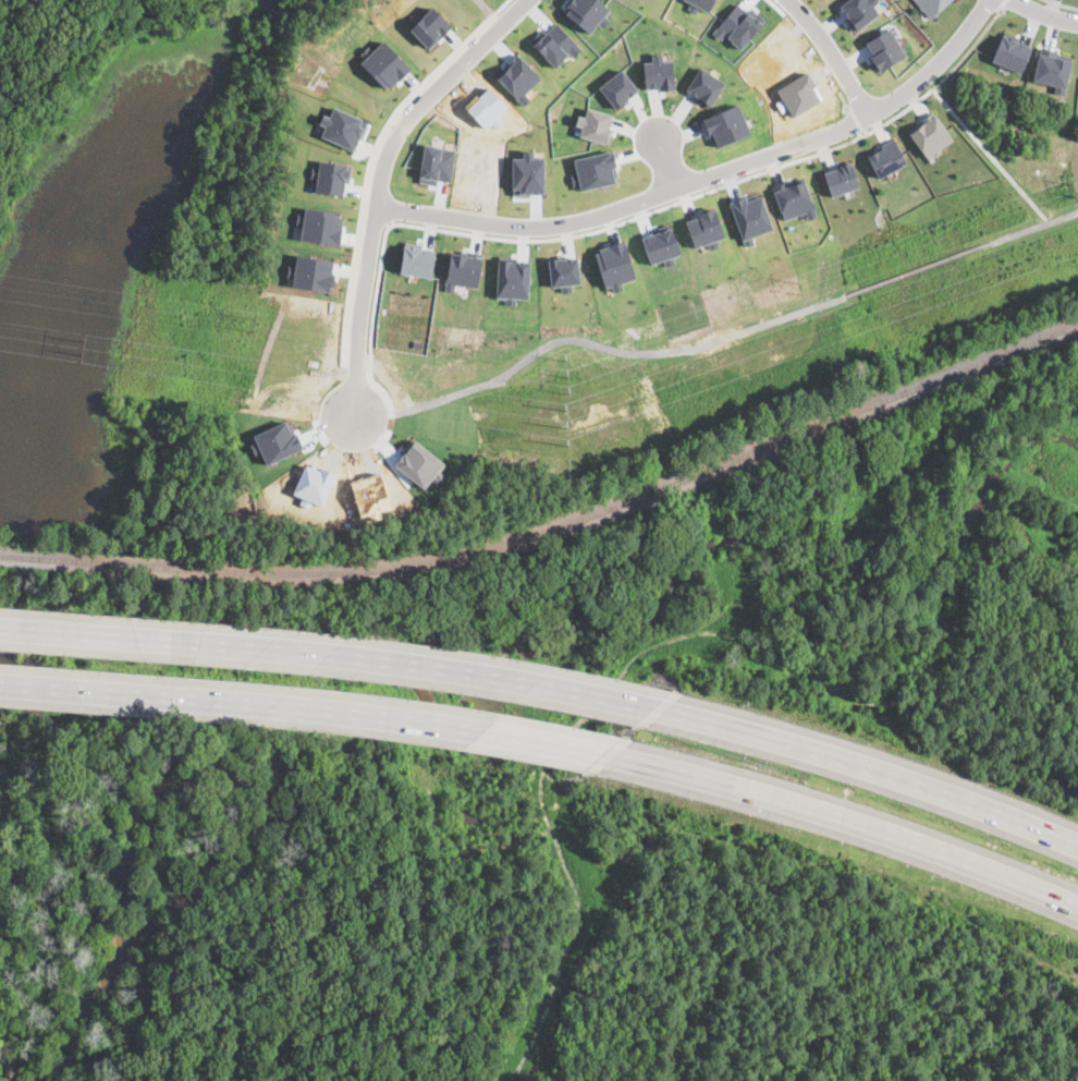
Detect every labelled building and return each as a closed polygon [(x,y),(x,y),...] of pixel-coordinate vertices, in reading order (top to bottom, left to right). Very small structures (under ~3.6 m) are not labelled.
[(690,2),(687,8),(695,11),(698,5),(708,11),(713,0),(686,0),(690,2)] [(837,4),(855,29),(878,13),(872,4),(878,1),(877,0),(844,0),(837,4)] [(920,5),(916,0),(948,0),(935,11),(938,13),(931,19),(923,9),(922,10),(919,5),(920,5)] [(720,39),(724,35),(738,48),(760,23),(737,2),(711,31),(720,39)] [(408,27),(428,48),(451,26),(431,5),(408,27)] [(578,46),(554,20),(530,41),(555,68),(578,46)] [(863,41),(879,70),(905,54),(890,27),(863,41)] [(1031,47),(1020,72),(991,60),(1003,32),(1018,38),(1017,40),(1031,47)] [(360,60),(387,89),(409,68),(383,39),(360,60)] [(1071,56),(1064,94),(1054,93),(1055,85),(1032,80),(1039,46),(1055,49),(1054,52),(1071,56)] [(644,89),(673,88),(672,59),(662,60),(662,53),(651,53),(651,61),(642,61),(644,89)] [(613,107),(637,92),(622,68),(598,84),(613,107)] [(714,146),(749,133),(738,102),(703,117),(714,146)] [(578,135),(605,142),(613,113),(586,107),(584,116),(577,113),(574,124),(580,125),(578,135)] [(928,157),(908,132),(922,121),(921,119),(932,111),(952,139),(928,157)] [(878,178),(866,155),(880,147),(880,145),(893,137),(906,162),(878,178)] [(573,157),(576,173),(573,174),(576,190),(614,182),(611,167),(615,166),(612,149),(573,157)] [(315,192),(343,194),(346,162),(318,159),(315,192)] [(831,196),(822,172),(834,168),(833,166),(849,159),(858,186),(831,196)] [(782,218),(805,211),(807,218),(814,215),(804,178),(772,187),(782,218)] [(399,272),(430,277),(434,247),(404,243),(399,272)] [(453,283),(477,287),(480,255),(449,252),(444,289),(453,290),(453,283)] [(550,284),(578,283),(577,256),(548,257),(550,284)] [(495,296),(527,297),(529,259),(497,258),(495,296)]
